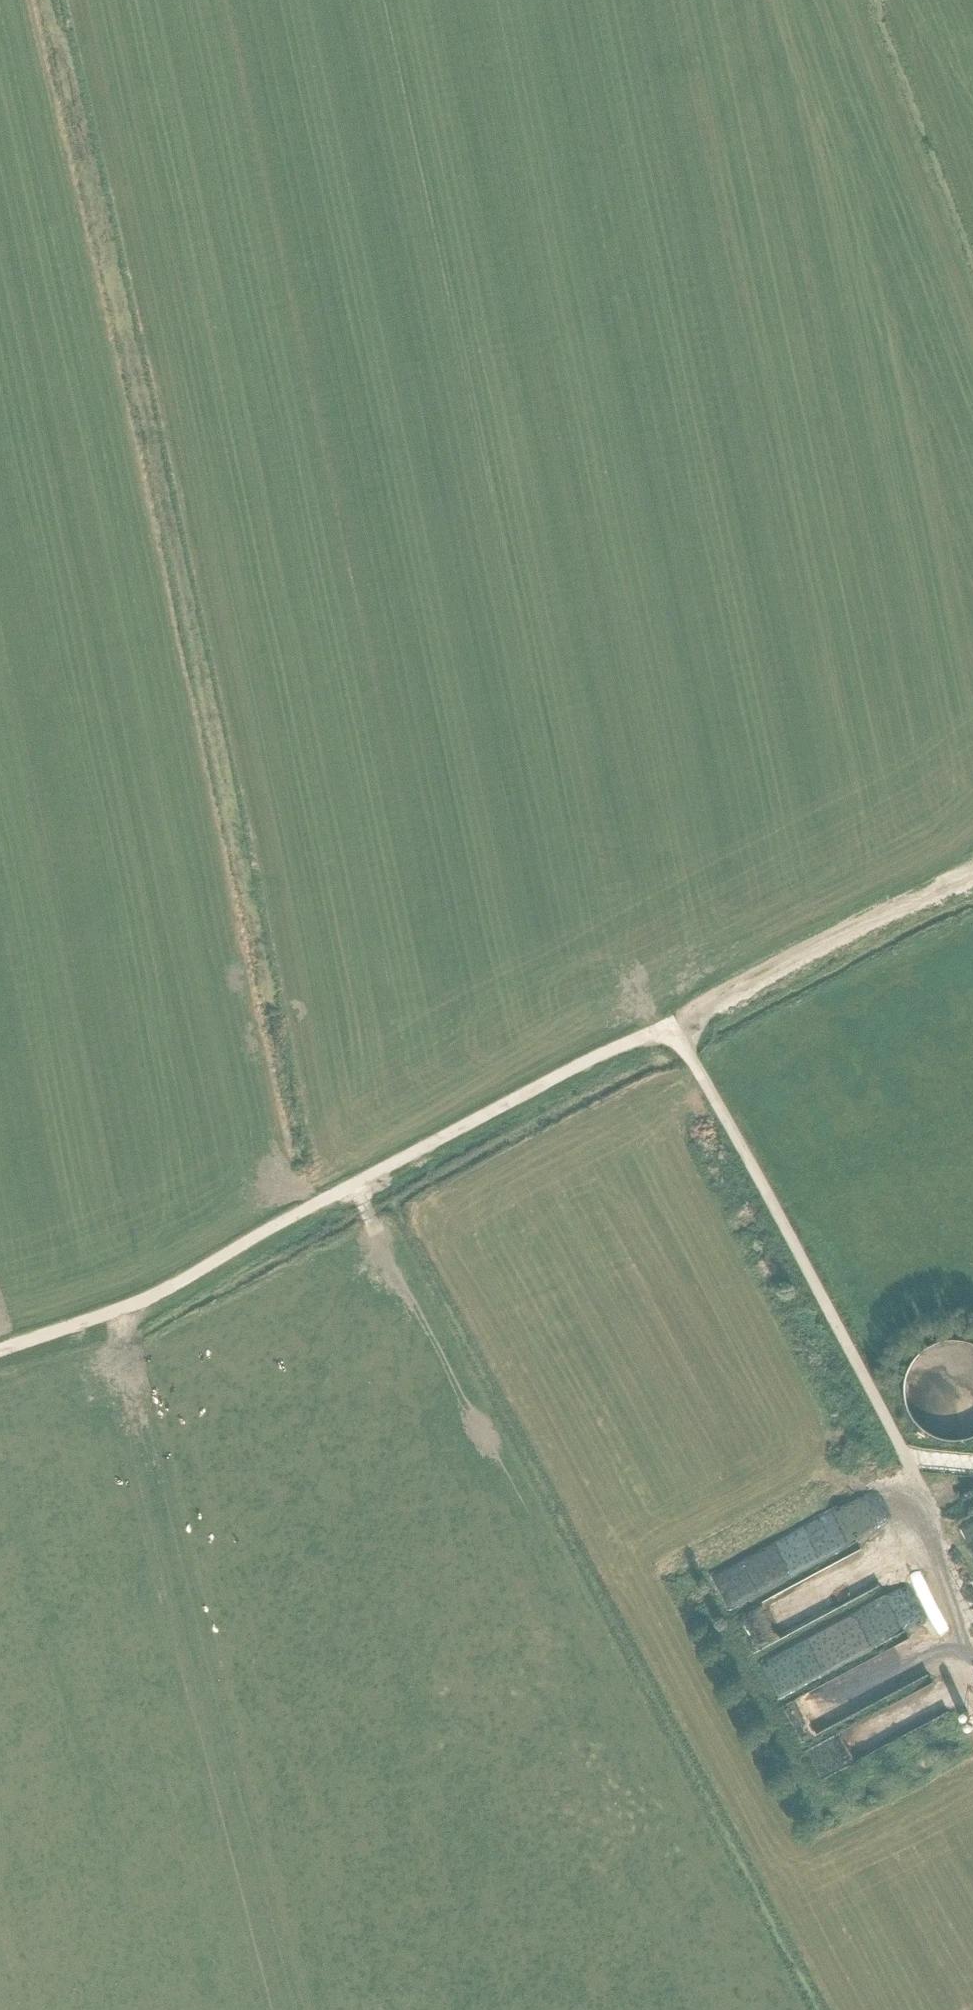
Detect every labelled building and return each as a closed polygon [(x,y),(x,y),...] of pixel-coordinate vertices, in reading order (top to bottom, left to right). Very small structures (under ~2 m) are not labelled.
[(961,1528),(972,1552),(972,1521),(961,1528)] [(813,1616),(883,1589),(869,1554),(799,1581),(813,1616)]
